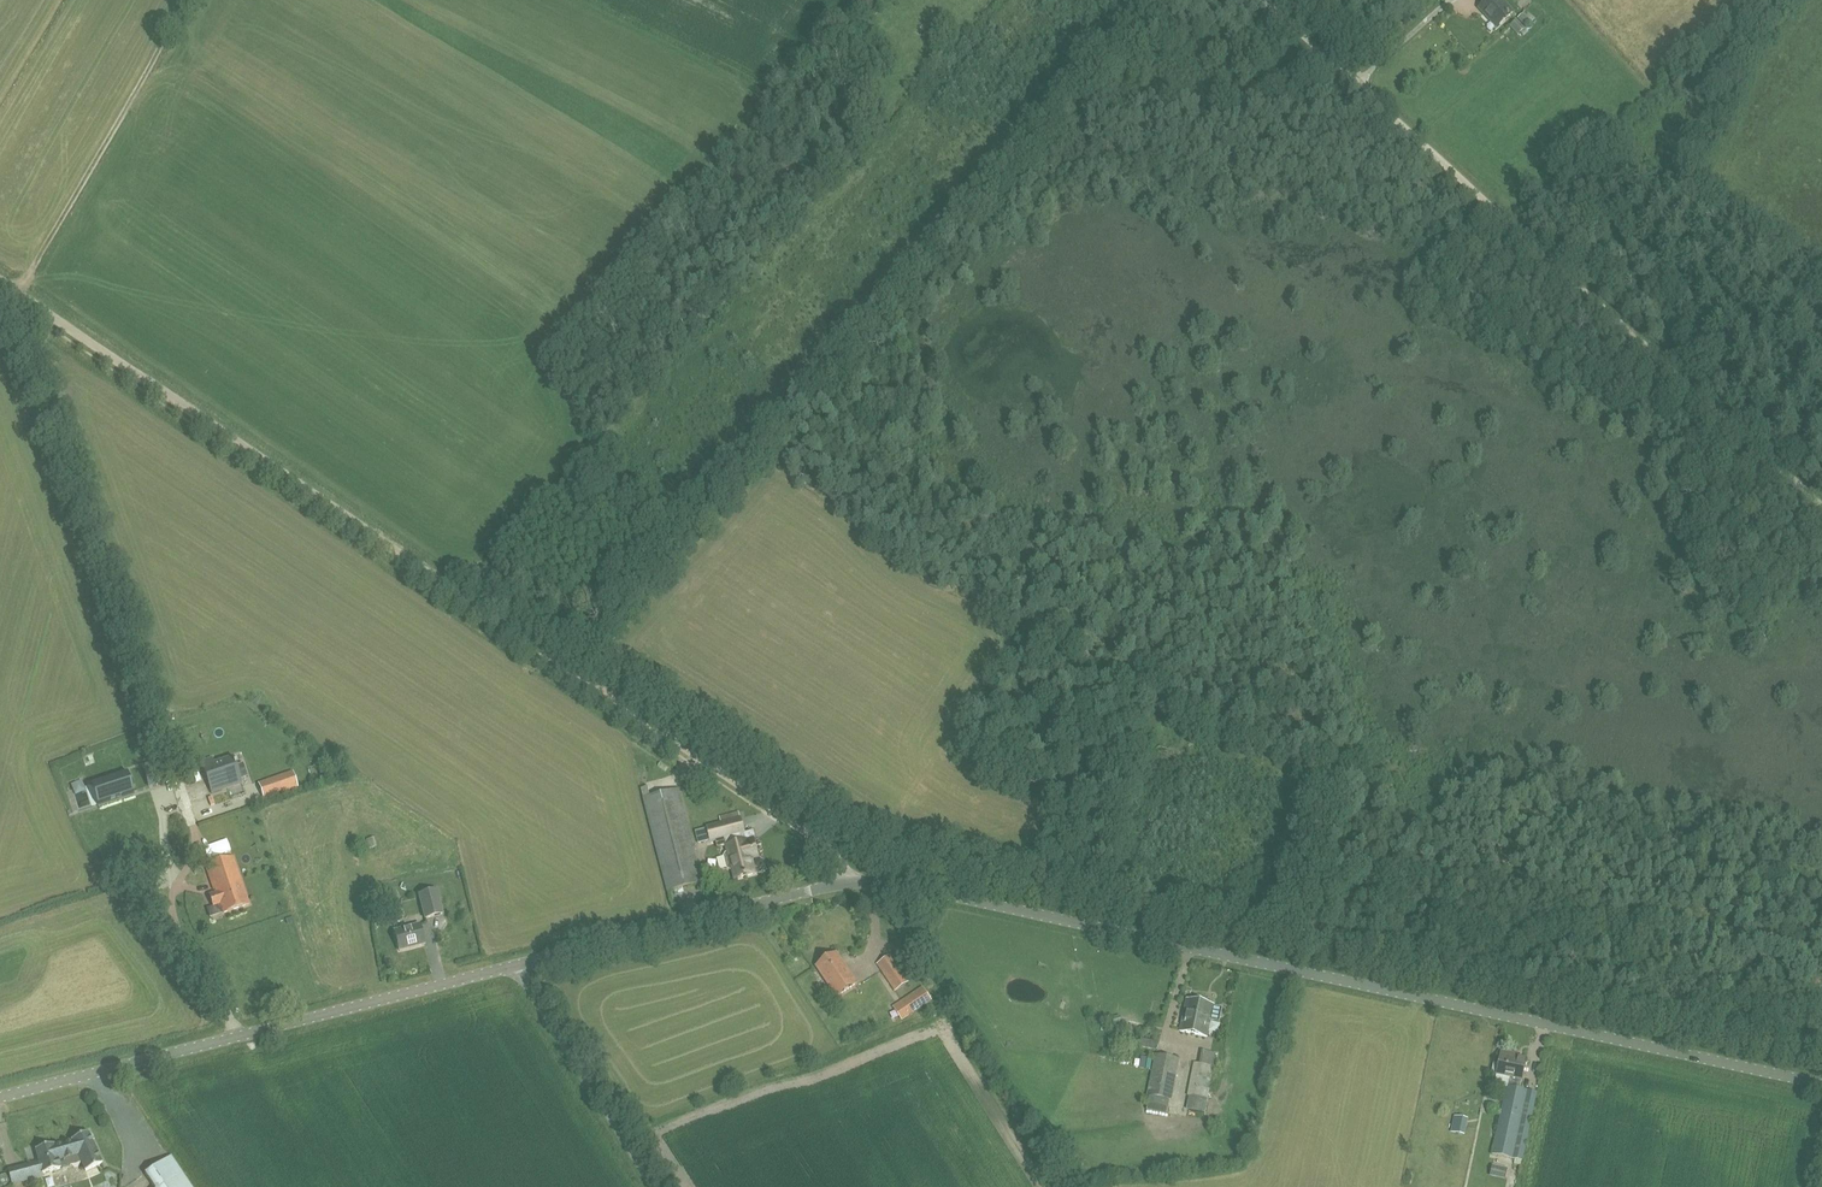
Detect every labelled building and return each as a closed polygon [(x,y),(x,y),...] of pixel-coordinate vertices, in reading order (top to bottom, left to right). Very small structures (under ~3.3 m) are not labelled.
[(1483,4),(1482,5),(1487,10),(1484,13),(1491,20),(1493,18),(1500,25),(1513,14),(1500,0),(1480,0),(1483,4)] [(1519,17),(1524,24),(1529,19),(1524,13),(1519,17)] [(1526,28),(1518,18),(1511,24),(1519,34),(1526,28)] [(83,757),(86,765),(96,762),(93,754),(83,757)] [(201,762),(211,794),(242,783),(233,757),(214,763),(212,758),(201,762)] [(142,766),(148,785),(155,783),(151,771),(164,768),(161,760),(142,766)] [(321,776),(328,773),(325,767),(319,769),(321,776)] [(134,790),(127,772),(97,782),(104,801),(134,790)] [(290,774),(258,786),(263,799),(295,788),(290,774)] [(643,798),(667,892),(704,882),(679,788),(643,798)] [(710,841),(726,838),(725,834),(743,830),(738,812),(720,816),(722,824),(706,828),(710,841)] [(743,830),(725,834),(728,848),(733,847),(734,852),(739,851),(740,855),(742,855),(745,866),(753,864),(751,858),(758,857),(754,840),(747,842),(747,841),(746,841),(743,830)] [(730,853),(726,854),(724,856),(727,868),(730,869),(733,869),(736,879),(755,874),(753,864),(745,866),(742,855),(740,855),(739,851),(734,852),(733,847),(728,848),(730,853)] [(209,895),(213,907),(219,905),(222,913),(249,904),(233,857),(206,866),(215,893),(209,895)] [(443,915),(437,890),(419,894),(425,919),(443,915)] [(395,932),(399,954),(426,947),(420,925),(395,932)] [(838,997),(857,984),(836,953),(817,966),(838,997)] [(877,964),(891,986),(895,991),(911,981),(893,954),(877,964)] [(932,1001),(923,987),(902,1001),(911,1015),(932,1001)] [(1220,1006),(1210,1004),(1211,1002),(1209,1000),(1204,999),(1202,1001),(1202,1003),(1187,1000),(1180,1032),(1206,1037),(1210,1020),(1213,1020),(1221,1015),(1222,1010),(1220,1006)] [(1113,1017),(1114,1024),(1122,1022),(1121,1019),(1121,1016),(1113,1017)] [(1141,1034),(1153,1036),(1155,1029),(1143,1027),(1141,1034)] [(1494,1064),(1492,1073),(1510,1077),(1508,1086),(1507,1086),(1492,1155),(1523,1161),(1538,1093),(1520,1089),(1522,1080),(1526,1060),(1516,1058),(1516,1059),(1512,1058),(1513,1054),(1502,1051),(1499,1065),(1494,1064)] [(1181,1059),(1156,1054),(1148,1096),(1173,1101),(1181,1059)] [(1215,1066),(1198,1063),(1194,1063),(1188,1095),(1208,1099),(1215,1066)] [(1187,1110),(1205,1113),(1207,1099),(1189,1096),(1187,1110)] [(1148,1097),(1147,1104),(1167,1108),(1169,1100),(1148,1097)] [(35,1151),(37,1159),(42,1175),(81,1164),(85,1172),(102,1164),(89,1133),(71,1141),(35,1151)] [(154,1186),(193,1186),(172,1155),(144,1173),(154,1186)] [(37,1159),(8,1167),(12,1182),(42,1175),(37,1159)] [(1507,1167),(1493,1164),(1491,1175),(1505,1178),(1507,1167)]
